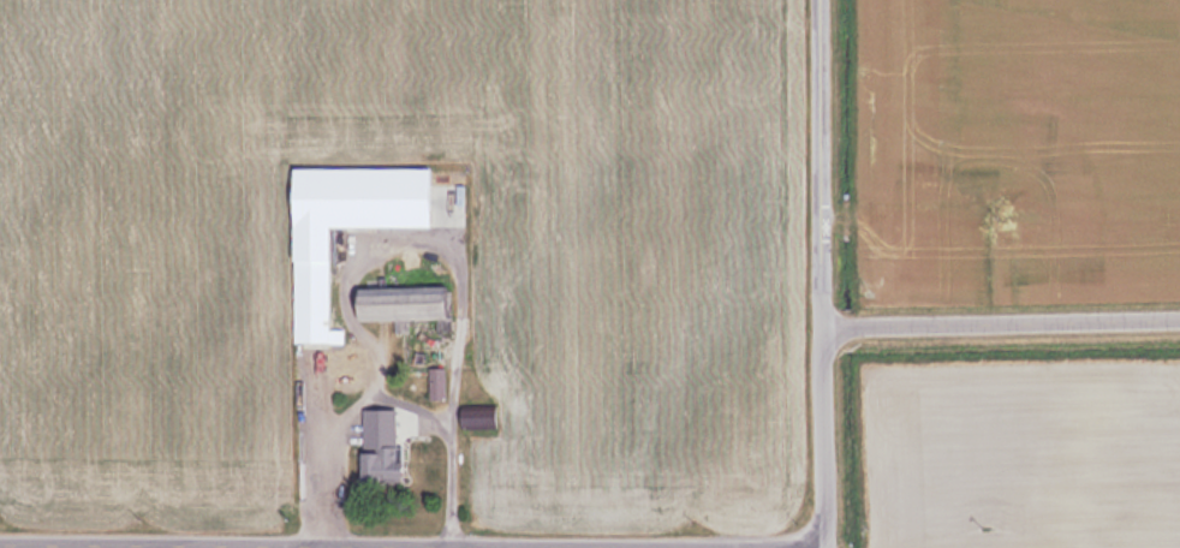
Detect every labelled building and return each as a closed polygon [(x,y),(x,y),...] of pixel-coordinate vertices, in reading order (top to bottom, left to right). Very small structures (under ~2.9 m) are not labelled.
[(291,347),(329,347),(330,259),(291,259),(291,347)] [(444,287),(347,290),(348,322),(445,319),(444,287)] [(428,400),(444,400),(444,369),(428,369),(428,400)] [(457,428),(495,428),(495,409),(457,409),(457,428)] [(364,416),(364,451),(356,451),(356,483),(403,483),(403,446),(383,446),(383,416),(364,416)]
